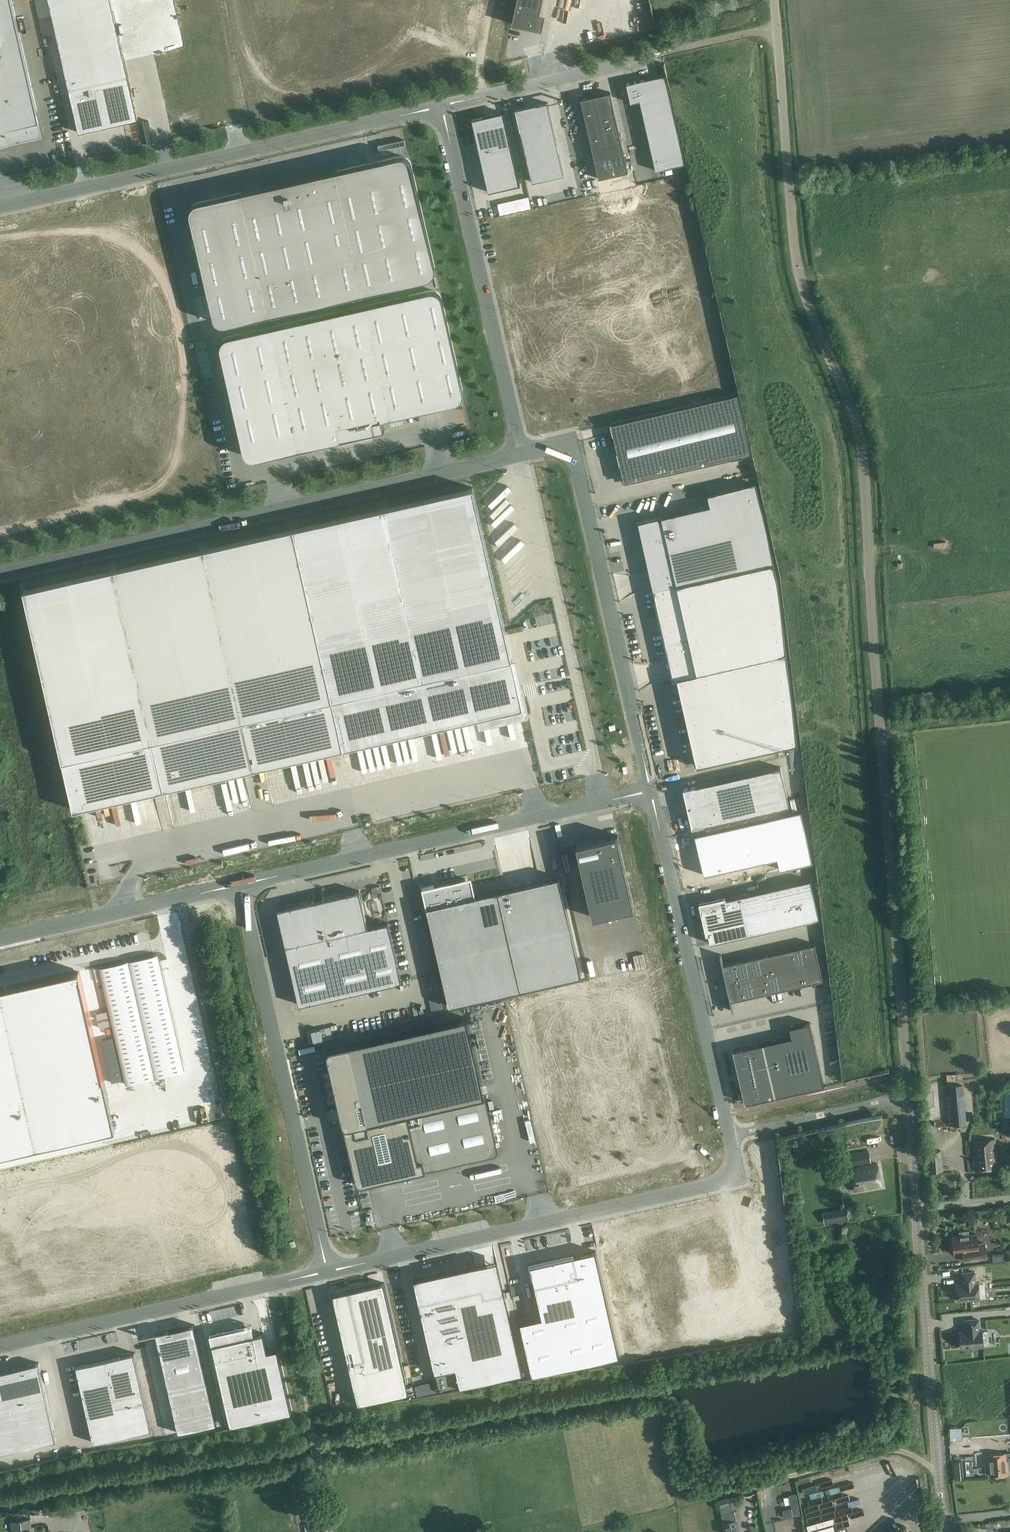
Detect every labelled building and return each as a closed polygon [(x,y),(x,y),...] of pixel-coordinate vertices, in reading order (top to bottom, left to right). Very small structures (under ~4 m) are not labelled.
[(43,135),(12,0),(0,0),(0,145),(43,135)] [(79,132),(138,119),(125,60),(222,38),(213,0),(49,0),(79,132)] [(540,14),(542,0),(517,0),(512,24),(513,24),(513,23),(520,24),(541,28),(544,15),(540,14)] [(685,163),(665,75),(627,84),(631,102),(640,100),(656,170),(685,163)] [(610,92),(581,99),(599,178),(628,171),(610,92)] [(520,130),(532,182),(563,175),(551,123),(547,102),(515,109),(520,130)] [(519,181),(504,112),(472,119),(476,139),(476,140),(477,139),(488,188),(519,181)] [(401,156),(399,156),(301,178),(302,184),(246,196),(245,191),(199,201),(197,203),(196,204),(194,205),(193,207),(192,208),(192,210),(192,211),(191,212),(191,215),(191,216),(191,218),(214,316),(214,318),(215,319),(215,320),(216,321),(217,322),(218,322),(219,323),(221,323),(222,324),(223,324),(225,324),(226,324),(427,278),(429,277),(431,276),(432,275),(433,273),(434,272),(435,270),(435,268),(435,266),(412,164),(411,162),(410,160),(409,159),(408,158),(407,157),(405,156),(403,156),(401,156)] [(195,203),(199,199),(189,189),(185,193),(195,203)] [(497,203),(500,215),(532,208),(529,196),(497,203)] [(463,390),(442,299),(442,297),(441,295),(439,293),(438,292),(436,291),(434,290),(432,290),(431,290),(430,290),(228,336),(227,336),(225,337),(224,338),(223,340),(222,341),(221,343),(221,345),(221,346),(221,348),(243,444),(243,445),(244,451),(244,452),(245,453),(246,454),(246,455),(247,456),(249,457),(251,457),(252,458),(254,458),(257,458),(340,439),(340,438),(384,429),(381,418),(455,402),(456,401),(457,401),(459,399),(460,399),(461,398),(461,396),(462,395),(463,394),(463,392),(463,391),(463,390)] [(529,293),(524,294),(528,310),(533,309),(529,293)] [(519,306),(508,308),(510,318),(521,315),(519,306)] [(565,387),(566,392),(583,386),(581,381),(565,387)] [(632,429),(613,433),(617,452),(620,464),(624,483),(752,454),(738,394),(630,419),(632,429)] [(423,431),(409,438),(412,446),(427,440),(423,431)] [(443,447),(450,444),(447,437),(440,440),(443,447)] [(229,467),(231,479),(237,477),(235,466),(229,467)] [(276,478),(277,483),(289,482),(288,470),(285,471),(285,469),(279,470),(279,478),(276,478)] [(265,476),(264,475),(255,478),(254,475),(249,477),(252,484),(261,481),(264,487),(272,484),(269,475),(265,476)] [(239,494),(238,484),(232,485),(232,481),(227,482),(229,495),(239,494)] [(649,570),(654,591),(774,566),(755,484),(708,494),(710,506),(638,522),(649,570)] [(384,508),(294,528),(344,748),(433,728),(478,718),(527,707),(522,686),(518,687),(512,658),(473,487),(384,508)] [(198,488),(192,489),(195,501),(201,500),(198,488)] [(344,748),(294,528),(114,569),(164,789),(344,748)] [(774,566),(654,591),(673,678),(677,677),(697,766),(798,742),(787,652),(779,588),(774,566)] [(164,789),(114,569),(24,589),(74,809),(164,789)] [(781,767),(683,789),(692,828),(789,806),(781,767)] [(801,810),(695,834),(704,874),(788,855),(791,867),(813,862),(801,810)] [(618,835),(576,844),(593,917),(634,908),(618,835)] [(559,876),(536,881),(470,897),(465,878),(422,888),(449,1006),(582,976),(559,876)] [(810,880),(701,904),(710,943),(819,919),(810,880)] [(349,893),(267,911),(289,1007),(392,984),(378,925),(358,929),(349,893)] [(814,944),(723,965),(731,1000),(822,979),(814,944)] [(98,968),(125,1085),(184,1072),(157,954),(98,968)] [(114,1129),(79,972),(0,990),(0,1154),(114,1129)] [(468,1017),(325,1049),(356,1189),(499,1156),(468,1017)] [(792,1036),(734,1049),(746,1103),(824,1085),(810,1022),(789,1026),(792,1036)] [(113,1037),(102,1039),(112,1082),(123,1079),(113,1037)] [(949,1125),(966,1124),(963,1084),(945,1085),(949,1125)] [(836,1117),(840,1133),(847,1131),(843,1116),(836,1117)] [(995,1139),(972,1141),(975,1170),(998,1168),(995,1139)] [(840,1168),(871,1162),(869,1150),(838,1156),(840,1168)] [(941,1151),(929,1152),(931,1172),(943,1171),(941,1151)] [(877,1163),(850,1168),(854,1191),(881,1186),(877,1163)] [(953,1242),(951,1242),(952,1250),(954,1249),(954,1254),(963,1252),(964,1261),(971,1260),(986,1258),(985,1243),(978,1244),(977,1234),(969,1235),(968,1231),(959,1232),(960,1236),(952,1238),(953,1242)] [(532,1376),(620,1356),(596,1250),(530,1265),(542,1317),(520,1322),(532,1376)] [(523,1373),(504,1291),(484,1296),(478,1272),(425,1284),(429,1300),(419,1302),(439,1392),(523,1373)] [(980,1299),(978,1283),(975,1283),(975,1272),(962,1273),(962,1280),(963,1280),(964,1284),(956,1285),(957,1301),(980,1299)] [(384,1283),(333,1294),(358,1405),(409,1394),(384,1283)] [(984,1289),(985,1304),(996,1303),(996,1289),(984,1289)] [(983,1346),(982,1330),(979,1331),(978,1320),(965,1321),(966,1328),(967,1328),(967,1332),(960,1332),(961,1348),(983,1346)] [(217,1424),(194,1324),(156,1333),(178,1433),(217,1424)] [(292,1412),(278,1348),(268,1350),(264,1332),(253,1334),(251,1325),(210,1334),(231,1426),(292,1412)] [(989,1347),(969,1348),(969,1353),(999,1351),(998,1334),(988,1335),(989,1347)] [(152,1430),(134,1352),(75,1365),(93,1443),(152,1430)] [(0,1371),(0,1453),(57,1440),(39,1362),(0,1371)] [(971,1441),(971,1431),(952,1432),(952,1442),(971,1441)] [(1006,1460),(1009,1460),(1009,1453),(1006,1454),(1006,1453),(988,1455),(990,1476),(1007,1475),(1006,1460)] [(955,1478),(963,1478),(962,1460),(953,1461),(955,1478)] [(890,1469),(895,1493),(901,1491),(895,1468),(890,1469)] [(912,1477),(905,1479),(911,1496),(918,1494),(912,1477)] [(301,1480),(289,1482),(292,1499),(305,1496),(301,1480)] [(789,1495),(792,1508),(783,1510),(784,1518),(801,1514),(796,1493),(789,1495)] [(734,1511),(721,1514),(726,1531),(739,1531),(734,1511)] [(813,1522),(815,1529),(812,1530),(813,1531),(842,1531),(838,1516),(813,1522)] [(10,1522),(11,1531),(27,1528),(33,1527),(31,1518),(10,1522)] [(309,1531),(321,1531),(319,1522),(307,1524),(309,1531)] [(906,1523),(897,1531),(908,1531),(906,1523)]
